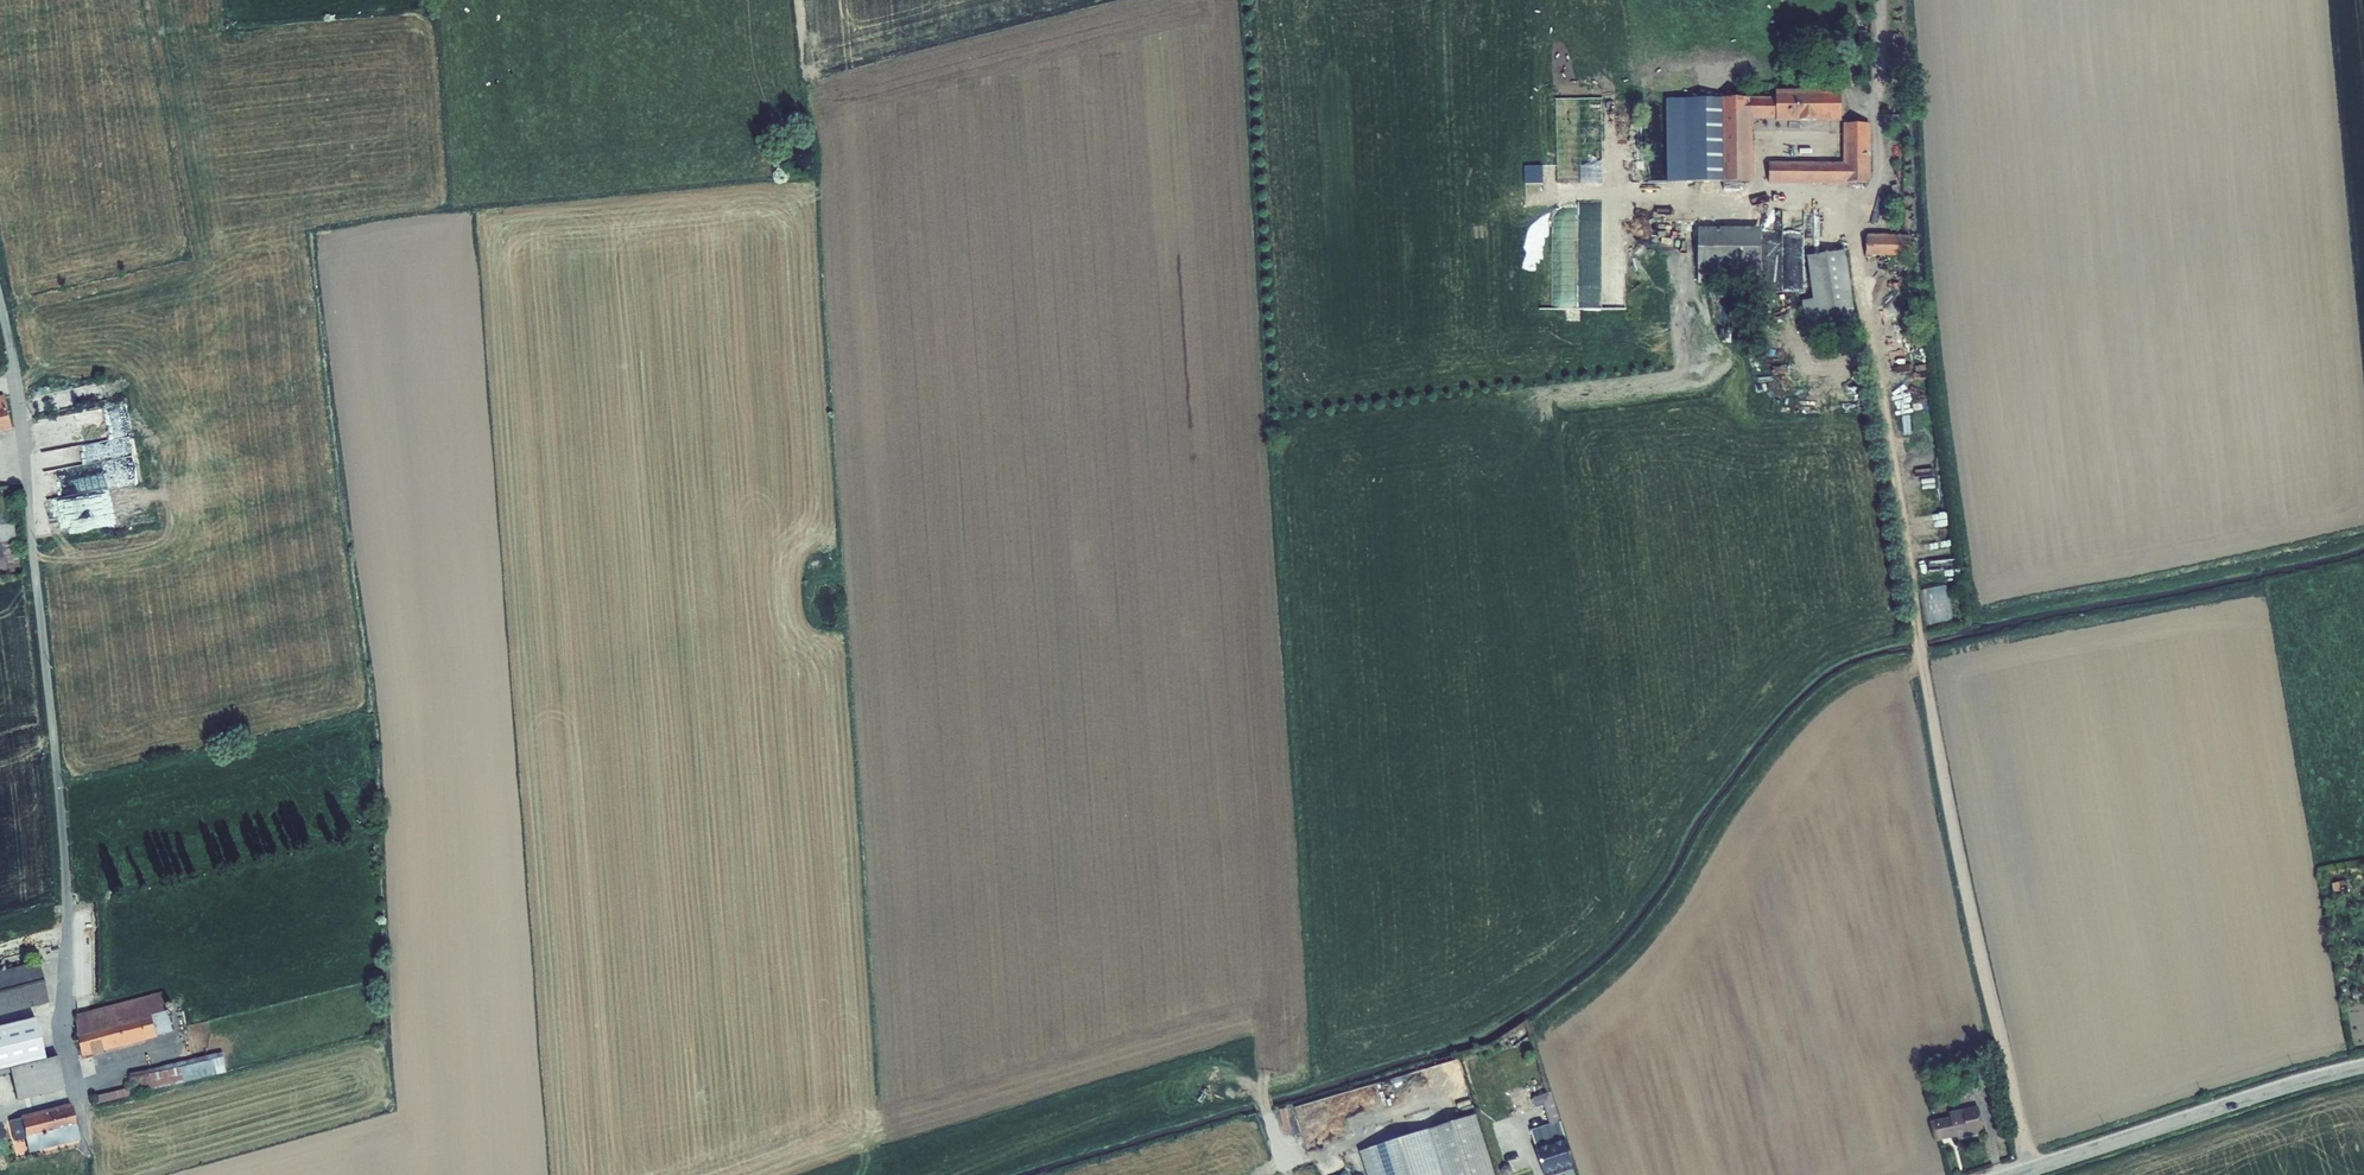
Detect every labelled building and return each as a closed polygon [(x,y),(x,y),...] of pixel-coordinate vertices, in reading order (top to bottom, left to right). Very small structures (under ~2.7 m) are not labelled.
[(1857,31),(1858,44),(1865,43),(1865,30),(1857,31)] [(1747,98),(1684,98),(1685,182),(1753,181),(1752,118),(1776,119),(1776,122),(1841,122),(1841,90),(1837,90),(1837,82),(1824,82),(1824,83),(1797,82),(1797,90),(1775,90),(1775,97),(1747,96),(1747,98)] [(1870,182),(1870,123),(1843,123),(1843,162),(1769,161),(1769,184),(1845,184),(1846,182),(1870,182)] [(1760,227),(1698,227),(1697,277),(1699,277),(1699,283),(1760,283),(1760,227)] [(1866,234),(1865,258),(1910,258),(1909,235),(1866,234)] [(1764,291),(1782,290),(1781,236),(1763,237),(1764,291)] [(1855,324),(1845,251),(1807,256),(1812,299),(1801,300),(1806,331),(1855,324)] [(1906,301),(1906,314),(1918,313),(1918,301),(1906,301)] [(1894,361),(1923,361),(1923,349),(1894,349),(1894,361)] [(12,428),(4,395),(0,396),(0,431),(12,428)] [(45,451),(44,460),(60,460),(60,451),(45,451)] [(119,486),(122,517),(139,515),(136,484),(119,486)] [(21,572),(15,541),(23,541),(15,491),(15,485),(0,487),(0,576),(21,572)] [(1923,624),(1951,623),(1950,586),(1922,587),(1923,624)] [(2331,883),(2334,896),(2341,894),(2339,886),(2348,884),(2347,879),(2331,883)] [(48,1002),(38,961),(0,970),(0,1013),(48,1002)] [(173,1031),(163,993),(77,1015),(82,1055),(173,1031)] [(0,1016),(0,1023),(18,1019),(16,1012),(0,1016)] [(34,1016),(0,1025),(0,1074),(10,1072),(17,1099),(59,1089),(61,1088),(63,1087),(64,1085),(64,1084),(57,1055),(45,1058),(34,1016)] [(133,1086),(135,1092),(227,1072),(222,1052),(148,1069),(149,1070),(130,1074),(133,1086)] [(1975,1064),(1980,1088),(1992,1086),(1986,1061),(1975,1064)] [(1391,1079),(1381,1082),(1387,1103),(1396,1101),(1391,1079)] [(125,1088),(94,1095),(96,1103),(127,1097),(125,1088)] [(1509,1094),(1516,1114),(1530,1109),(1524,1090),(1509,1094)] [(1550,1092),(1533,1098),(1536,1108),(1543,1106),(1549,1124),(1530,1130),(1544,1174),(1553,1174),(1574,1168),(1550,1092)] [(79,1139),(71,1105),(20,1117),(20,1118),(9,1120),(14,1141),(25,1138),(28,1151),(79,1139)] [(1934,1120),(1939,1139),(1955,1136),(1957,1137),(1964,1136),(1965,1134),(1967,1134),(1967,1135),(1983,1132),(1978,1106),(1948,1112),(1950,1117),(1934,1120)] [(1475,1114),(1359,1151),(1367,1174),(1494,1174),(1475,1114)]
